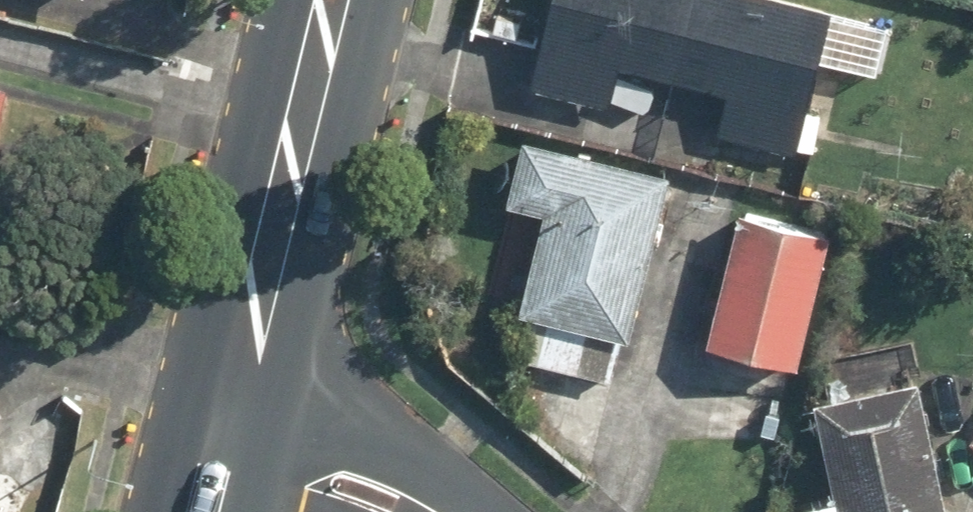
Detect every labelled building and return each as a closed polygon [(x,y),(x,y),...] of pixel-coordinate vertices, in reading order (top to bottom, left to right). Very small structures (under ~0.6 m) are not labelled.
[(724,136),(804,155),(824,72),(860,81),(875,17),(817,3),(804,0),(561,0),(539,93),(618,111),(628,69),(734,94),(724,136)] [(13,81),(0,78),(0,147),(13,81)] [(512,312),(626,342),(670,174),(521,136),(503,204),(538,213),(512,312)] [(823,228),(738,209),(707,344),(792,363),(823,228)] [(929,384),(829,398),(845,505),(816,509),(816,511),(953,511),(929,384)]
